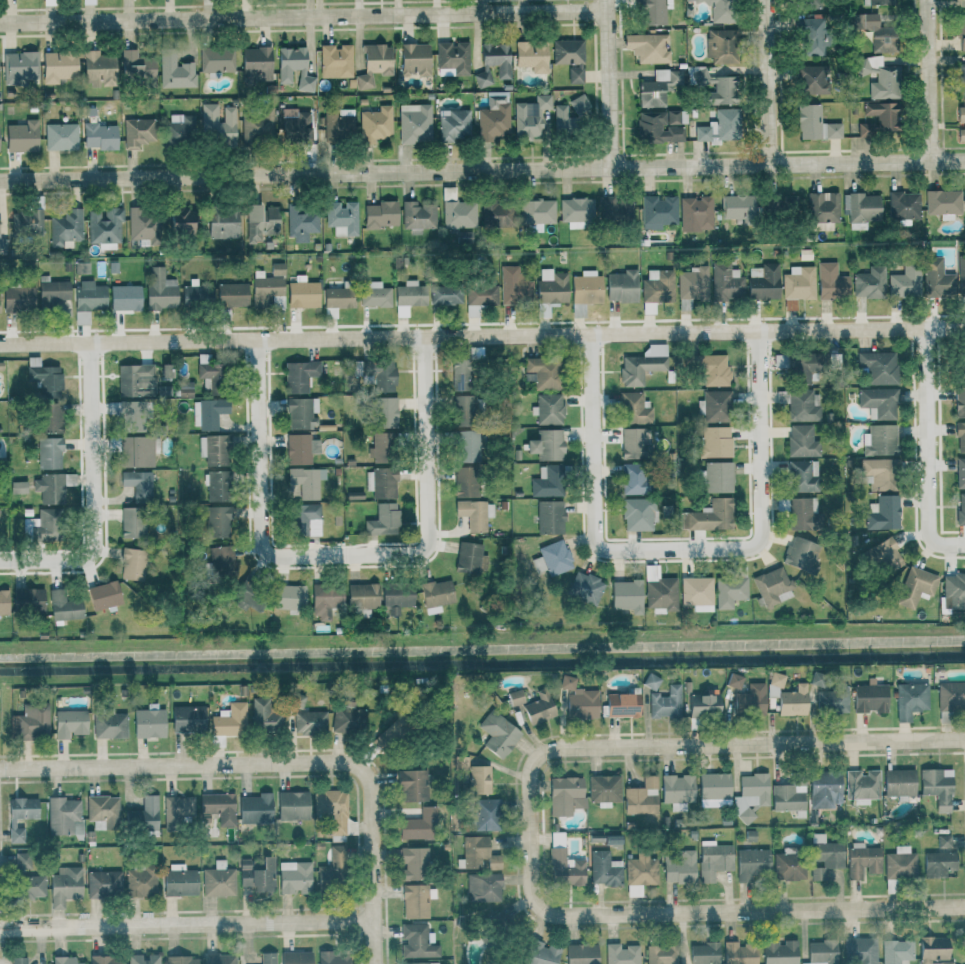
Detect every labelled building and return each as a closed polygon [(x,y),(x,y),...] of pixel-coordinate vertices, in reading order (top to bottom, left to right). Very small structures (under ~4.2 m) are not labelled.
[(635,11),(641,11),(641,24),(665,24),(665,9),(671,9),(671,0),(635,0),(635,11)] [(731,22),(731,0),(684,0),(684,2),(710,2),(710,23),(731,22)] [(797,8),(820,9),(820,0),(797,0),(797,8)] [(851,14),(852,29),(867,28),(867,13),(851,14)] [(798,18),(800,54),(822,53),(821,17),(798,18)] [(893,52),(892,26),(870,27),(871,52),(893,52)] [(708,64),(734,63),(733,29),(707,30),(708,64)] [(624,35),(624,48),(634,48),(635,63),(669,63),(668,34),(624,35)] [(583,40),(553,39),(553,63),(583,64),(583,40)] [(547,41),(516,40),(515,66),(532,67),(532,73),(547,74),(547,41)] [(437,76),(468,75),(468,41),(453,42),(436,42),(437,76)] [(400,74),(417,74),(417,76),(428,76),(429,44),(401,43),(400,74)] [(510,79),(509,43),(481,43),(481,65),(497,65),(497,79),(510,79)] [(392,74),(390,44),(362,45),(364,74),(356,75),(356,89),(372,88),(372,75),(392,74)] [(320,78),(352,77),(351,46),(320,46),(320,78)] [(242,47),(241,81),(270,81),(271,48),(242,47)] [(278,84),(291,84),(291,70),(298,70),(298,91),(314,91),(314,76),(305,76),(305,48),(278,48),(278,84)] [(137,57),(137,49),(121,50),(122,80),(154,79),(154,57),(137,57)] [(220,72),(234,72),(233,49),(199,49),(200,72),(207,72),(207,78),(220,78),(220,72)] [(83,50),(83,86),(100,85),(100,81),(115,81),(114,55),(98,55),(98,50),(83,50)] [(76,51),(42,52),(43,84),(58,84),(58,78),(77,77),(76,51)] [(195,87),(194,62),(176,63),(176,51),(159,51),(160,88),(195,87)] [(4,52),(4,85),(20,85),(20,80),(38,79),(38,52),(4,52)] [(869,99),(901,98),(899,66),(881,67),(881,57),(855,58),(855,74),(876,74),(876,82),(868,82),(869,99)] [(822,93),(821,64),(795,65),(796,94),(822,93)] [(736,104),(735,76),(706,77),(706,66),(687,66),(688,84),(714,84),(714,92),(701,92),(701,105),(736,104)] [(582,83),(583,68),(568,67),(568,82),(582,83)] [(639,108),(665,107),(664,92),(672,92),(672,85),(682,85),(681,69),(653,70),(654,81),(638,81),(639,108)] [(478,88),(492,85),(488,71),(474,74),(478,88)] [(551,94),(535,95),(535,102),(514,103),(515,140),(532,140),(532,135),(541,134),(541,109),(551,109),(551,94)] [(508,95),(487,95),(487,109),(477,109),(478,141),(509,140),(508,95)] [(554,101),(555,132),(581,131),(580,111),(587,111),(586,100),(554,101)] [(863,116),(876,115),(877,131),(896,130),(895,102),(863,103),(863,116)] [(235,107),(223,107),(223,121),(217,121),(217,103),(201,103),(201,131),(208,131),(208,143),(234,143),(235,107)] [(430,104),(398,105),(399,144),(431,143),(430,104)] [(797,139),(841,139),(841,123),(820,123),(820,104),(797,104),(797,139)] [(374,143),(374,138),(392,137),(391,105),(378,105),(378,111),(359,111),(360,143),(374,143)] [(241,116),(242,139),(273,137),(272,107),(258,108),(258,116),(241,116)] [(695,141),(709,140),(709,145),(719,145),(719,137),(738,137),(738,108),(715,109),(715,124),(695,124),(695,141)] [(354,110),(320,109),(319,138),(353,139),(354,110)] [(469,109),(438,110),(439,141),(470,140),(469,109)] [(296,116),(281,117),(281,142),(310,142),(309,111),(296,111),(296,116)] [(686,111),(637,111),(637,142),(683,142),(683,125),(686,125),(686,111)] [(167,142),(193,141),(193,114),(166,115),(167,142)] [(37,151),(37,119),(25,119),(25,124),(5,124),(6,152),(37,151)] [(124,119),(124,149),(141,149),(141,142),(154,142),(153,119),(124,119)] [(77,124),(44,124),(45,150),(77,149),(77,124)] [(83,124),(83,149),(116,148),(116,124),(83,124)] [(960,190),(925,191),(926,214),(940,214),(940,220),(953,220),(953,212),(961,212),(960,190)] [(808,192),(807,222),(838,222),(839,193),(808,192)] [(889,192),(888,219),(897,219),(897,226),(910,226),(910,219),(918,219),(919,192),(889,192)] [(848,230),(865,229),(865,221),(880,221),(879,193),(842,194),(843,215),(848,215),(848,230)] [(676,223),(676,197),(656,197),(656,195),(641,195),(642,229),(661,229),(661,224),(676,223)] [(722,196),(723,219),(751,218),(750,195),(722,196)] [(633,223),(632,199),(614,199),(614,196),(599,196),(600,224),(633,223)] [(680,230),(712,229),(711,196),(699,196),(699,197),(679,198),(680,230)] [(795,197),(765,198),(766,216),(796,215),(795,197)] [(593,198),(559,199),(560,222),(567,222),(567,228),(583,228),(583,220),(593,219),(593,198)] [(555,201),(521,200),(521,231),(541,232),(542,223),(554,223),(555,201)] [(357,236),(356,201),(341,202),(325,202),(325,227),(333,227),(333,236),(357,236)] [(402,229),(409,228),(410,235),(421,235),(421,229),(435,229),(434,204),(416,205),(416,201),(401,201),(402,229)] [(476,228),(475,201),(442,202),(442,228),(476,228)] [(482,226),(512,226),(511,201),(481,201),(482,226)] [(363,203),(364,228),(397,228),(396,202),(363,203)] [(317,212),(305,212),(304,203),(288,203),(288,243),(307,242),(307,232),(318,232),(317,212)] [(247,243),(261,243),(261,234),(278,233),(277,206),(262,207),(262,204),(246,205),(247,243)] [(87,210),(88,243),(121,242),(120,207),(103,208),(104,219),(99,219),(99,210),(87,210)] [(170,237),(194,236),(193,207),(169,208),(170,237)] [(81,208),(63,208),(64,216),(50,217),(50,248),(72,248),(72,240),(82,240),(81,208)] [(236,209),(208,210),(208,239),(237,238),(236,209)] [(10,211),(11,235),(42,234),(41,210),(10,211)] [(129,239),(139,239),(139,245),(157,245),(157,210),(128,210),(129,239)] [(832,231),(832,223),(810,222),(810,230),(832,231)] [(924,296),(955,296),(954,274),(942,274),(942,257),(923,257),(924,296)] [(730,262),(711,262),(712,300),(744,299),(743,277),(738,277),(738,269),(730,269),(730,262)] [(836,262),(817,263),(818,300),(849,299),(848,276),(836,276),(836,262)] [(888,274),(888,297),(918,297),(919,263),(902,262),(902,274),(888,274)] [(284,275),(283,263),(271,263),(271,275),(284,275)] [(748,299),(778,299),(778,263),(761,263),(761,267),(748,267),(748,299)] [(883,265),(868,266),(868,273),(852,273),(853,298),(884,297),(883,265)] [(164,267),(147,266),(146,310),(176,310),(176,279),(164,279),(164,267)] [(523,266),(501,266),(501,304),(532,304),(532,280),(523,280),(523,266)] [(707,266),(689,266),(689,271),(677,271),(678,310),(691,310),(691,302),(708,301),(707,266)] [(814,299),(814,267),(789,266),(789,274),(782,273),(782,299),(814,299)] [(567,272),(552,273),(552,268),(539,269),(540,279),(536,279),(536,303),(567,302),(567,272)] [(606,273),(607,302),(637,301),(637,269),(624,269),(624,273),(606,273)] [(673,269),(646,270),(647,279),(641,279),(642,302),(673,301),(673,269)] [(263,277),(263,271),(252,271),(253,305),(270,305),(270,307),(283,306),(282,277),(263,277)] [(601,272),(580,272),(580,276),(571,276),(572,302),(602,301),(601,272)] [(49,282),(49,275),(39,276),(39,305),(53,304),(53,299),(69,299),(69,281),(49,282)] [(288,308),(319,307),(318,282),(305,282),(304,275),(294,275),(295,282),(287,283),(288,308)] [(395,317),(408,317),(407,306),(425,305),(425,286),(416,286),(416,279),(403,280),(403,286),(395,286),(395,317)] [(76,324),(89,324),(89,310),(106,310),(105,285),(93,285),(93,280),(75,281),(76,324)] [(381,281),(360,281),(360,307),(390,306),(390,287),(381,288),(381,281)] [(248,307),(247,283),(216,284),(217,308),(248,307)] [(461,302),(461,284),(430,285),(430,304),(461,302)] [(497,285),(466,284),(465,304),(497,305),(497,285)] [(140,285),(110,286),(110,310),(140,310),(140,285)] [(182,286),(182,306),(211,307),(212,287),(182,286)] [(3,287),(3,308),(33,309),(34,288),(3,287)] [(323,288),(324,308),(354,307),(353,287),(323,288)] [(857,352),(857,367),(868,367),(867,384),(896,385),(897,353),(857,352)] [(203,389),(220,388),(219,364),(210,364),(209,354),(197,354),(197,378),(203,378),(203,389)] [(725,354),(688,355),(688,373),(703,372),(703,387),(729,386),(728,369),(725,369),(725,354)] [(809,354),(788,354),(789,384),(810,383),(809,354)] [(39,357),(26,357),(27,381),(37,381),(38,398),(61,397),(61,366),(39,367),(39,357)] [(524,381),(534,381),(534,390),(557,390),(557,358),(524,359),(524,381)] [(452,390),(477,390),(477,359),(452,359),(452,390)] [(374,392),(394,393),(395,362),(352,361),(352,375),(361,376),(361,384),(374,384),(374,392)] [(307,393),(307,377),(320,377),(320,362),(284,362),(284,394),(307,393)] [(153,364),(117,365),(118,396),(154,395),(153,364)] [(173,378),(173,364),(161,364),(161,378),(173,378)] [(157,396),(171,395),(171,386),(156,386),(157,396)] [(955,387),(955,418),(964,418),(964,387),(955,387)] [(896,389),(858,388),(857,407),(869,408),(868,419),(896,420),(896,389)] [(698,415),(703,415),(703,422),(730,422),(729,390),(702,391),(703,400),(697,400),(698,415)] [(787,421),(820,421),(820,406),(812,405),(812,391),(776,390),(776,403),(787,403),(787,421)] [(621,424),(653,423),(652,408),(643,408),(642,392),(620,392),(621,424)] [(536,424),(562,425),(563,395),(536,394),(536,406),(531,406),(530,415),(536,415),(536,424)] [(453,395),(452,425),(473,426),(474,396),(453,395)] [(397,428),(396,397),(372,398),(373,428),(397,428)] [(286,429),(309,430),(310,412),(316,413),(317,399),(287,398),(286,429)] [(192,400),(193,430),(217,429),(217,414),(229,413),(229,399),(192,400)] [(120,432),(146,432),(145,400),(119,401),(120,432)] [(58,403),(40,403),(39,432),(57,433),(58,403)] [(957,453),(964,453),(964,422),(956,422),(957,453)] [(788,456),(816,456),(817,425),(788,425),(788,456)] [(862,454),(896,455),(897,425),(868,425),(868,433),(862,433),(862,454)] [(730,457),(730,426),(700,426),(700,457),(730,457)] [(644,428),(621,428),(621,458),(645,458),(644,428)] [(562,429),(536,429),(536,440),(526,440),(526,453),(537,453),(537,460),(563,460),(562,429)] [(480,461),(478,430),(451,431),(452,462),(480,461)] [(369,463),(389,463),(389,432),(372,432),(372,448),(370,448),(369,463)] [(310,464),(310,453),(319,453),(319,440),(310,440),(310,434),(286,435),(286,465),(310,464)] [(199,436),(199,457),(205,457),(205,466),(226,465),(226,435),(199,436)] [(153,467),(153,437),(119,437),(119,467),(153,467)] [(38,469),(61,469),(61,438),(37,438),(38,469)] [(860,459),(861,476),(864,476),(864,483),(869,483),(869,491),(895,491),(895,458),(860,459)] [(956,489),(964,489),(964,458),(956,458),(956,489)] [(810,460),(789,461),(790,492),(816,491),(816,477),(811,477),(810,460)] [(704,493),(732,493),(732,461),(704,462),(704,470),(694,470),(694,487),(704,486),(704,493)] [(622,495),(644,494),(643,463),(621,464),(622,495)] [(561,496),(560,465),(538,465),(538,478),(530,478),(530,496),(561,496)] [(454,497),(477,497),(476,467),(453,467),(454,497)] [(299,499),(318,500),(318,480),(324,480),(324,469),(287,469),(287,483),(299,484),(299,499)] [(366,491),(372,491),(372,499),(396,498),(396,469),(365,469),(366,491)] [(151,471),(120,472),(120,487),(131,487),(131,501),(152,500),(151,471)] [(229,471),(205,472),(205,501),(229,501),(229,471)] [(63,475),(32,475),(33,492),(40,492),(40,505),(64,504),(63,475)] [(957,493),(957,525),(964,525),(964,493),(957,493)] [(898,495),(876,495),(876,503),(866,503),(866,529),(899,529),(898,495)] [(732,497),(710,498),(710,507),(700,508),(700,512),(679,512),(679,530),(732,529),(732,497)] [(812,497),(788,498),(789,530),(813,529),(812,497)] [(655,531),(656,499),(623,499),(622,530),(655,531)] [(536,501),(537,534),(563,533),(563,500),(536,501)] [(455,501),(454,516),(467,516),(467,532),(485,533),(486,501),(455,501)] [(364,535),(397,534),(396,502),(376,503),(376,520),(364,520),(364,535)] [(319,504),(289,505),(289,536),(320,535),(319,504)] [(230,506),(206,506),(206,537),(230,537),(230,506)] [(120,508),(121,538),(145,537),(144,507),(120,508)] [(22,540),(57,540),(57,509),(37,509),(37,518),(22,518),(22,540)] [(781,563),(810,571),(818,544),(794,537),(791,545),(787,544),(781,563)] [(864,551),(880,577),(904,564),(889,537),(864,551)] [(572,569),(563,540),(538,547),(541,557),(531,559),(535,573),(547,570),(549,576),(572,569)] [(478,575),(482,544),(458,541),(454,572),(478,575)] [(208,547),(212,577),(234,574),(231,545),(208,547)] [(142,581),(145,550),(122,547),(119,579),(142,581)] [(794,596),(781,565),(752,578),(764,608),(794,596)] [(895,604),(913,610),(920,591),(932,596),(939,576),(909,565),(895,604)] [(594,606),(604,582),(576,570),(566,594),(594,606)] [(943,574),(943,608),(964,608),(964,574),(943,574)] [(691,612),(712,611),(711,577),(679,578),(680,606),(691,606),(691,612)] [(715,609),(732,609),(731,600),(747,600),(746,578),(714,579),(715,609)] [(440,612),(439,605),(454,602),(450,579),(419,584),(425,615),(440,612)] [(646,579),(647,612),(676,612),(676,579),(646,579)] [(86,588),(92,611),(122,603),(115,580),(86,588)] [(641,581),(611,581),(612,609),(631,609),(632,615),(641,614),(641,581)] [(341,584),(312,584),(313,621),(330,621),(330,611),(342,611),(341,584)] [(378,608),(377,584),(347,584),(347,609),(378,608)] [(305,586),(275,585),(274,608),(304,609),(305,586)] [(384,616),(398,616),(398,607),(413,606),(412,585),(382,586),(384,616)] [(42,588),(13,589),(13,613),(43,612),(42,588)] [(82,619),(81,599),(65,600),(64,588),(49,589),(50,620),(82,619)] [(741,675),(729,673),(727,687),(739,689),(741,675)] [(597,689),(574,689),(574,676),(560,676),(560,691),(566,691),(566,718),(597,718),(597,689)] [(936,683),(937,711),(964,711),(964,682),(936,683)] [(764,683),(747,683),(747,693),(734,693),(734,714),(763,715),(764,683)] [(805,683),(795,683),(795,692),(776,692),(777,716),(805,715),(805,683)] [(928,711),(927,683),(895,684),(896,722),(909,722),(909,711),(928,711)] [(680,717),(680,684),(667,684),(667,694),(649,695),(649,717),(680,717)] [(887,712),(886,685),(874,685),(874,684),(853,685),(853,712),(887,712)] [(528,725),(555,717),(546,687),(535,691),(538,700),(522,705),(528,725)] [(506,692),(510,706),(523,703),(520,689),(506,692)] [(815,690),(816,713),(847,712),(846,689),(815,690)] [(639,716),(638,693),(605,694),(606,717),(639,716)] [(688,716),(718,717),(719,695),(689,694),(688,716)] [(268,698),(251,698),(252,730),(283,729),(282,712),(269,712),(268,698)] [(337,732),(364,731),(363,708),(351,709),(351,700),(335,701),(337,732)] [(244,702),(228,702),(228,710),(217,710),(217,716),(210,716),(210,736),(245,735),(244,702)] [(9,716),(9,739),(48,738),(48,704),(21,705),(21,715),(9,716)] [(204,706),(171,706),(171,731),(204,730),(204,706)] [(133,710),(134,738),(165,737),(164,709),(133,710)] [(521,733),(490,709),(477,726),(490,736),(482,745),(501,760),(521,733)] [(86,710),(54,711),(54,739),(68,739),(68,734),(86,734),(86,710)] [(294,711),(294,732),(327,731),(327,711),(294,711)] [(127,737),(126,713),(92,714),(93,739),(127,737)] [(372,740),(381,749),(393,739),(390,736),(394,732),(390,727),(394,724),(392,721),(372,740)] [(426,769),(396,770),(397,802),(427,801),(426,769)] [(936,813),(952,812),(951,769),(920,770),(920,795),(935,795),(936,813)] [(879,770),(863,770),(845,771),(846,799),(879,798),(879,770)] [(884,796),(915,795),(914,770),(883,770),(884,796)] [(729,773),(699,773),(699,800),(729,800),(729,773)] [(768,805),(767,774),(739,775),(739,796),(732,797),(733,816),(740,816),(740,821),(752,820),(752,806),(768,805)] [(588,776),(588,802),(597,801),(597,808),(610,807),(610,802),(620,802),(620,775),(588,776)] [(693,775),(661,776),(662,803),(694,802),(693,775)] [(810,775),(809,808),(837,809),(838,775),(810,775)] [(656,776),(643,776),(643,787),(624,788),(624,814),(657,813),(656,776)] [(549,778),(549,816),(571,816),(571,808),(583,808),(583,777),(549,778)] [(772,811),(795,810),(795,818),(805,818),(804,784),(771,785),(772,811)] [(330,836),(346,835),(345,790),(314,791),(314,815),(330,814),(330,836)] [(278,820),(309,819),(308,791),(277,792),(278,820)] [(199,794),(200,814),(217,814),(217,827),(234,826),(233,794),(199,794)] [(271,795),(239,794),(238,819),(271,820),(271,795)] [(157,795),(141,795),(142,810),(126,810),(126,830),(158,829),(157,795)] [(86,796),(86,821),(92,821),(92,829),(118,829),(118,796),(86,796)] [(163,797),(164,823),(194,823),(193,796),(163,797)] [(47,835),(80,835),(80,797),(47,798),(47,835)] [(37,818),(36,798),(7,799),(9,844),(24,843),(23,827),(14,828),(14,819),(37,818)] [(474,799),(473,830),(496,831),(497,800),(474,799)] [(420,819),(399,819),(399,840),(434,839),(434,806),(420,807),(420,819)] [(346,835),(356,835),(356,820),(346,820),(346,835)] [(843,842),(824,843),(824,834),(811,834),(811,861),(822,861),(822,867),(811,868),(811,881),(825,881),(825,868),(843,867),(843,842)] [(924,879),(945,878),(945,869),(955,869),(955,847),(951,847),(951,835),(937,835),(938,852),(924,853),(924,879)] [(463,837),(464,869),(481,868),(481,859),(487,858),(487,870),(500,869),(500,855),(488,856),(488,836),(463,837)] [(732,844),(715,845),(715,840),(699,841),(700,883),(714,883),(713,871),(732,870),(732,844)] [(880,847),(863,848),(863,842),(848,843),(848,880),(864,880),(864,874),(881,873),(880,847)] [(915,853),(909,853),(909,845),(898,846),(898,853),(884,854),(885,879),(916,878),(915,853)] [(584,885),(584,859),(565,859),(565,847),(549,848),(550,885),(584,885)] [(427,880),(427,848),(392,848),(392,862),(401,862),(402,881),(427,880)] [(774,880),(803,879),(802,848),(782,849),(782,853),(773,853),(774,880)] [(736,850),(736,882),(751,882),(751,876),(769,875),(769,849),(736,850)] [(591,850),(590,885),(621,886),(622,861),(608,860),(609,851),(591,850)] [(664,883),(695,882),(695,850),(674,850),(674,858),(663,858),(664,883)] [(657,885),(657,858),(648,858),(648,851),(636,852),(636,859),(625,859),(626,897),(641,897),(641,885),(657,885)] [(14,869),(31,869),(31,853),(14,854),(14,869)] [(239,860),(239,887),(253,886),(253,892),(275,892),(274,859),(239,860)] [(235,895),(234,868),(225,869),(224,860),(214,860),(214,869),(202,869),(202,896),(235,895)] [(278,863),(279,894),(293,894),(293,890),(312,889),(311,862),(278,863)] [(184,864),(164,864),(165,896),(196,895),(196,869),(184,869),(184,864)] [(126,866),(125,896),(155,897),(155,867),(126,866)] [(331,886),(331,866),(318,866),(317,886),(331,886)] [(81,868),(57,867),(56,875),(50,875),(49,908),(64,909),(64,899),(80,900),(81,868)] [(87,897),(121,896),(121,871),(86,871),(87,897)] [(500,873),(467,874),(467,902),(500,902),(500,873)] [(44,876),(19,876),(20,899),(45,898),(44,876)] [(402,919),(428,918),(427,884),(401,885),(402,919)] [(400,942),(401,958),(439,957),(439,945),(427,945),(426,924),(400,924),(401,942),(400,942)] [(952,962),(947,962),(947,937),(919,938),(919,963),(952,963),(952,962)] [(876,938),(844,938),(844,963),(855,963),(876,963),(876,938)] [(560,949),(542,944),(542,943),(527,939),(520,963),(556,963),(560,949)] [(907,960),(913,960),(913,940),(881,941),(882,963),(907,963),(907,960)] [(756,946),(737,947),(737,941),(723,942),(724,963),(756,963),(756,946)] [(780,941),(763,941),(763,963),(796,963),(796,941),(780,941)] [(835,941),(807,942),(808,963),(802,963),(836,963),(835,941)] [(607,944),(607,963),(639,963),(639,946),(620,947),(619,943),(607,944)] [(690,963),(719,963),(718,943),(689,944),(690,963)] [(597,945),(566,945),(566,963),(597,963),(597,945)] [(676,945),(646,946),(646,963),(677,963),(676,945)] [(281,963),(311,963),(311,951),(281,952),(281,963)] [(261,952),(260,963),(277,963),(277,953),(261,952)] [(348,952),(318,952),(318,963),(348,963),(348,952)] [(159,954),(143,955),(143,954),(128,954),(128,963),(159,963),(159,954)] [(204,963),(236,963),(236,954),(204,955),(204,963)] [(121,956),(89,957),(89,963),(121,963),(121,956)] [(166,963),(198,963),(198,956),(165,957),(166,963)]
